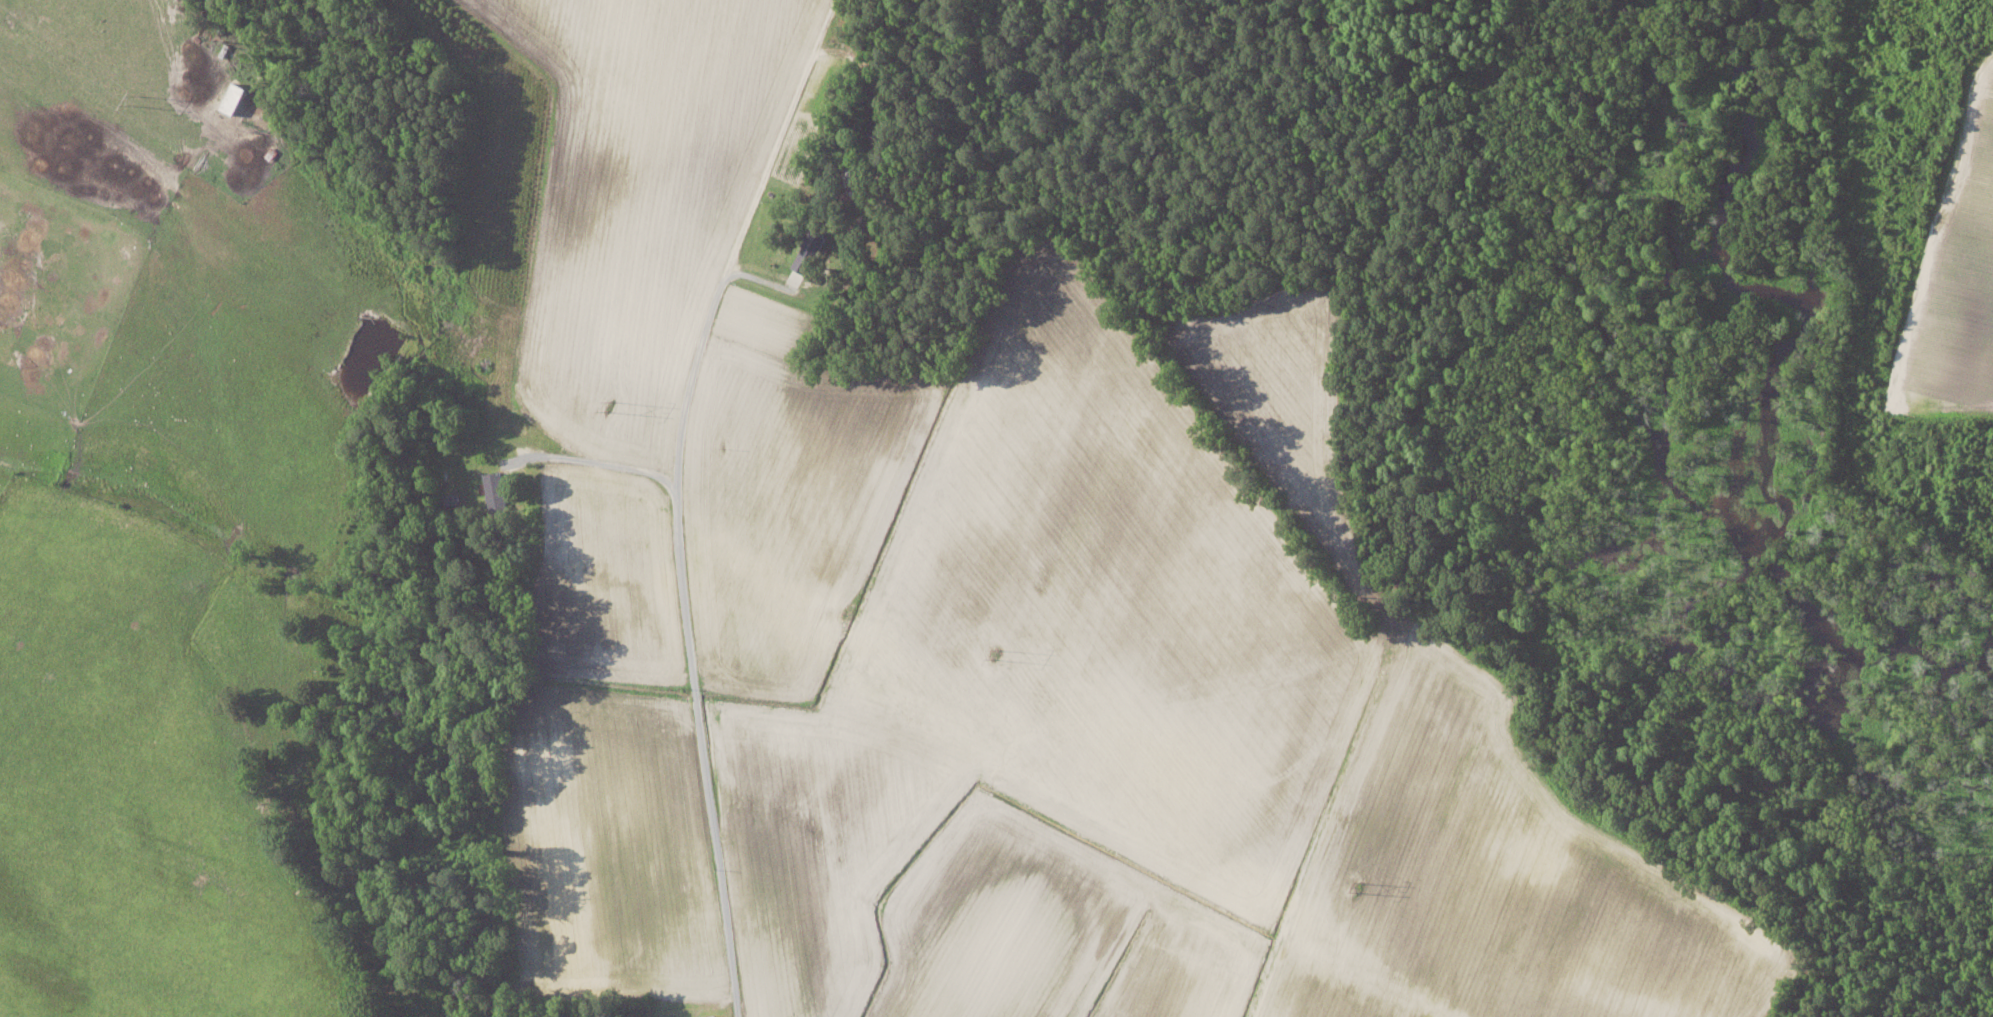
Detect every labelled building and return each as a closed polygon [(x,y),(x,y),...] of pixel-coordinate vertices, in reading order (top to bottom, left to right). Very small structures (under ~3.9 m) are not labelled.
[(249,86),(234,80),(223,109),(237,115),(249,86)] [(812,274),(827,233),(812,227),(796,268),(812,274)] [(486,473),(491,514),(509,512),(504,470),(486,473)]
